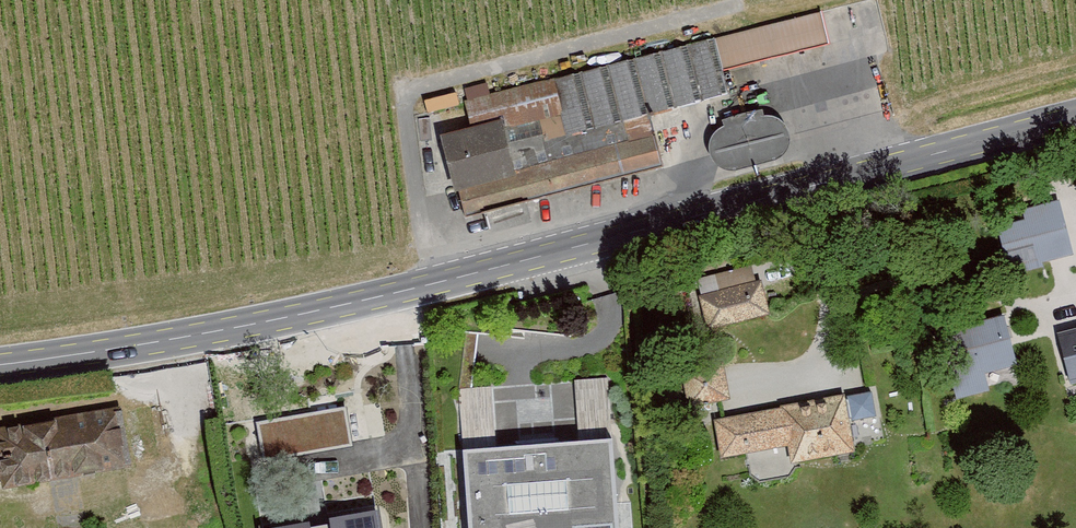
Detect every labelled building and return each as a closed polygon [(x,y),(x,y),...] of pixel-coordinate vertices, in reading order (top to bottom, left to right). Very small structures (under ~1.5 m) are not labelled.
[(719,33),(464,97),(473,131),(443,139),(462,216),(666,165),(654,118),(735,97),(719,33)] [(728,172),(797,154),(784,105),(716,122),(728,172)] [(1043,261),(1072,254),(1058,200),(1022,209),(1024,218),(996,225),(1009,275),(1044,267),(1043,261)] [(707,329),(770,314),(761,277),(698,292),(707,329)] [(985,373),(1018,365),(1005,315),(972,323),(969,313),(937,321),(957,398),(989,390),(985,373)] [(1058,335),(1070,383),(1075,381),(1075,330),(1058,335)] [(687,407),(730,399),(722,359),(680,368),(687,407)] [(872,391),(847,395),(852,420),(876,416),(872,391)] [(714,420),(721,457),(789,445),(792,463),(855,451),(844,395),(714,420)] [(581,410),(553,412),(554,423),(519,425),(519,432),(492,433),(492,437),(461,439),(464,489),(477,488),(479,512),(524,509),(525,527),(621,527),(618,493),(597,494),(597,488),(587,489),(581,410)] [(260,416),(261,450),(350,447),(349,414),(260,416)] [(116,418),(0,439),(0,452),(7,490),(126,469),(116,418)] [(269,527),(381,527),(378,509),(269,527)]
